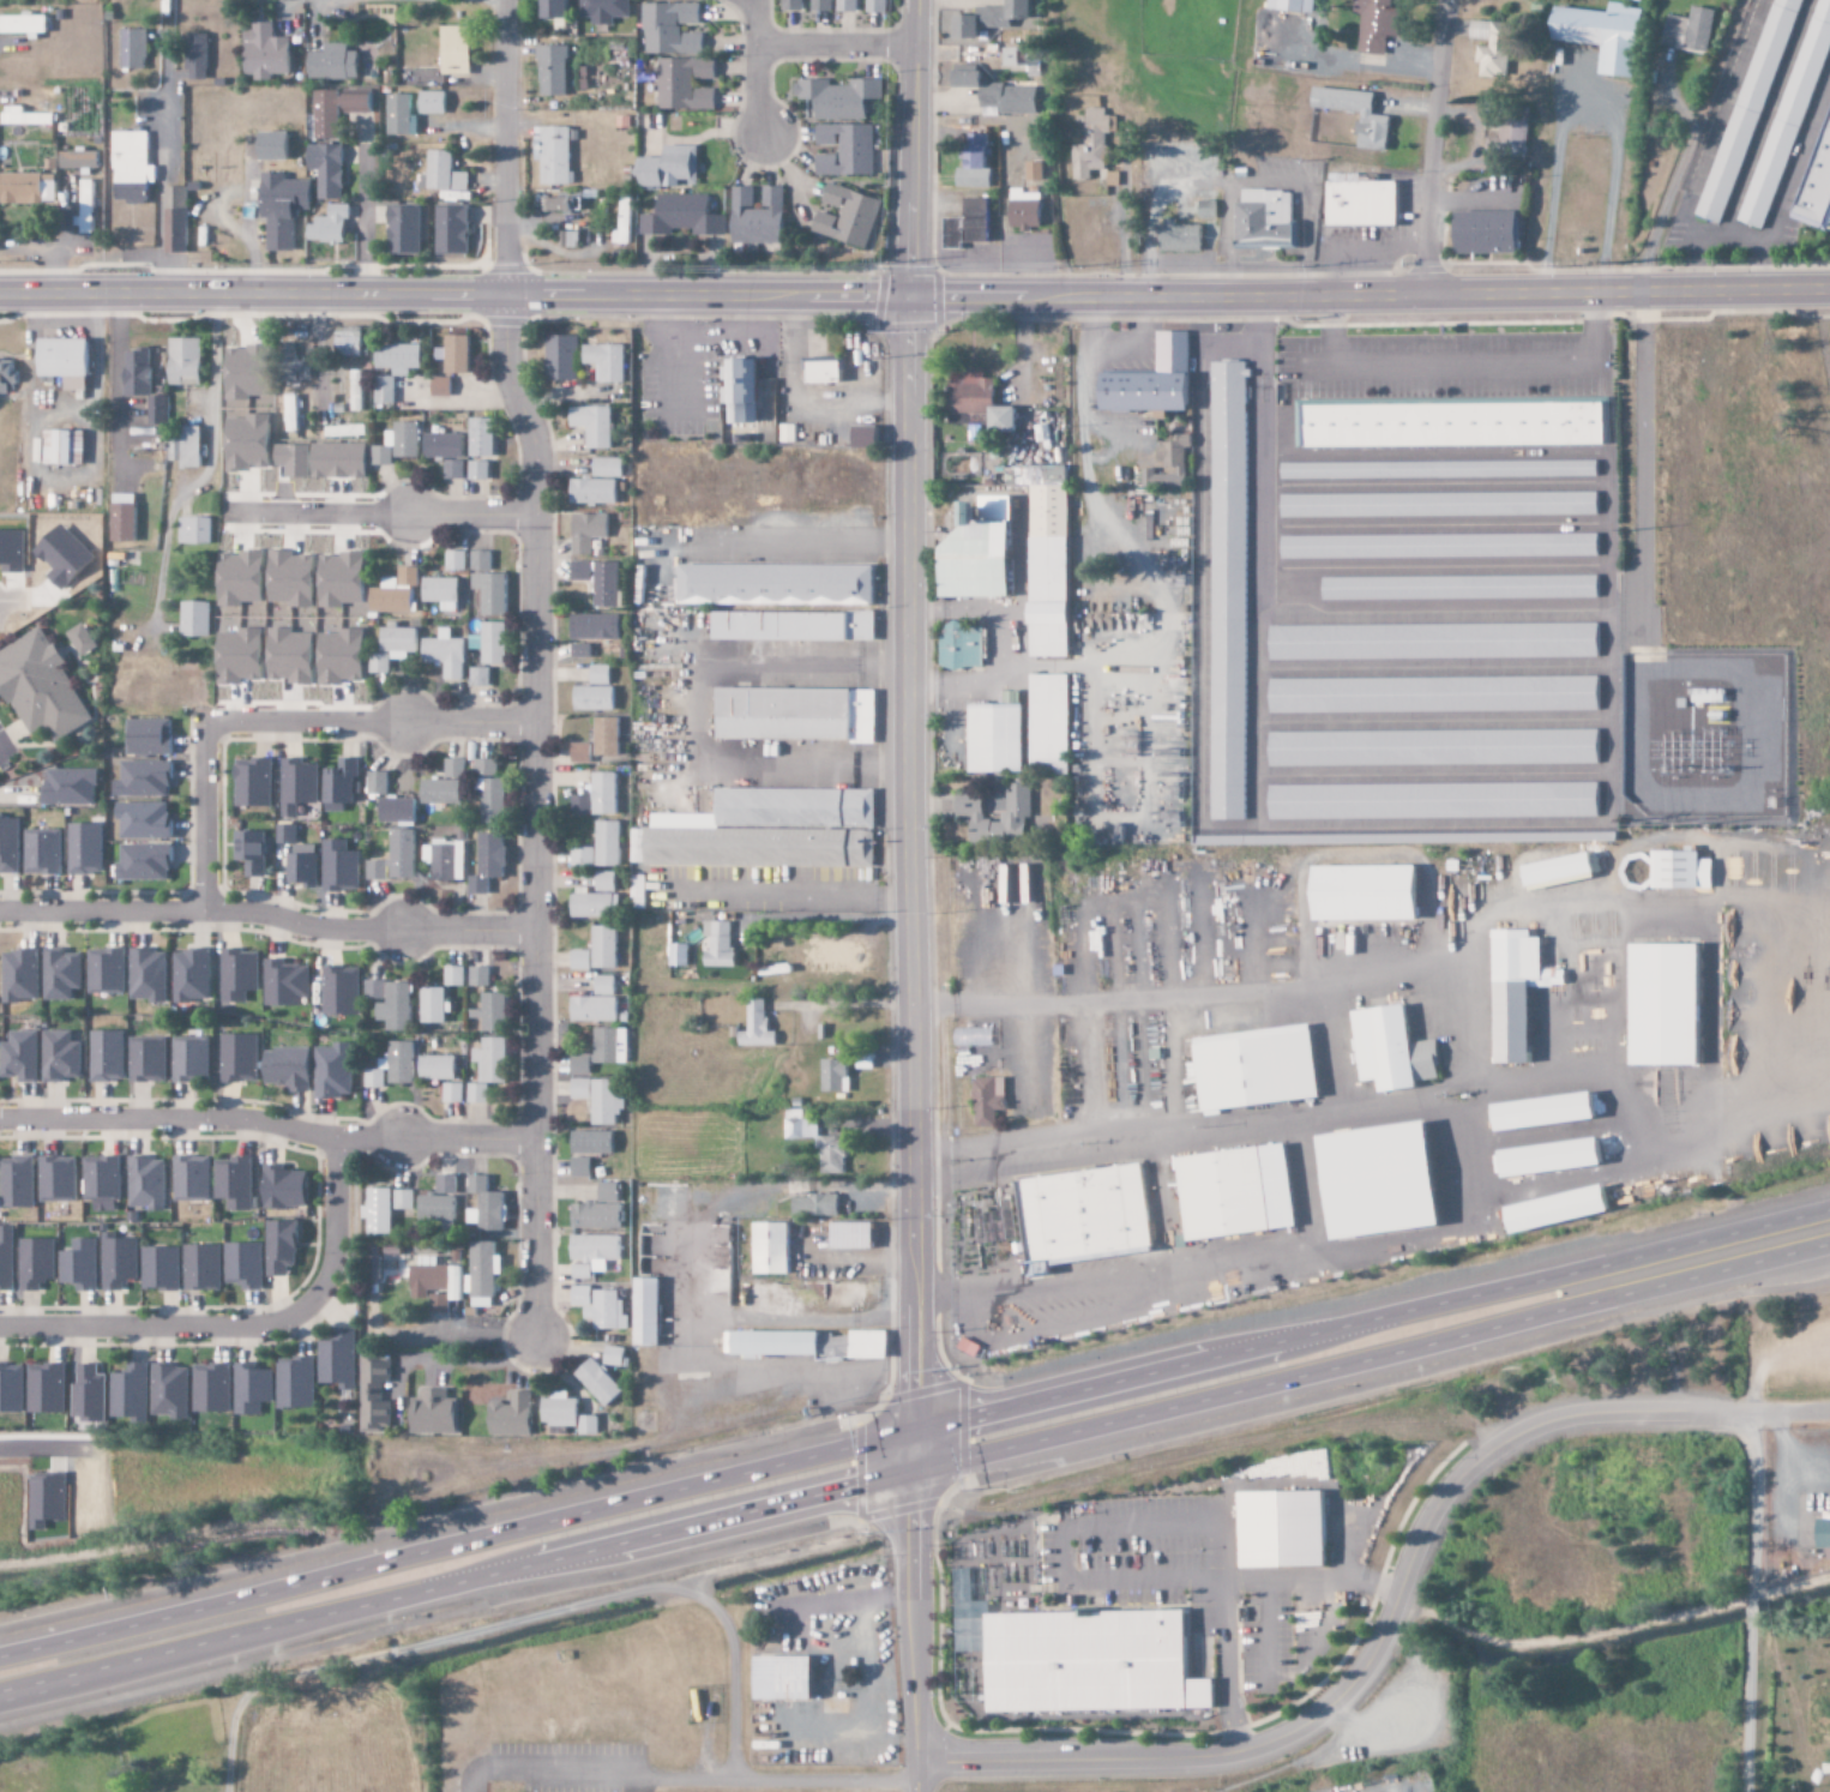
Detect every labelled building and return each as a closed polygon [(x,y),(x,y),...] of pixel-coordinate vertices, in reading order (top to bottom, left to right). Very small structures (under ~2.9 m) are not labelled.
[(564,20),(563,0),(538,0),(539,20),(564,20)] [(579,19),(590,19),(590,26),(612,26),(612,18),(627,18),(627,0),(579,0),(579,19)] [(798,12),(799,0),(778,0),(777,11),(798,12)] [(808,12),(828,13),(828,0),(808,0),(808,12)] [(854,13),(854,0),(833,0),(833,13),(854,13)] [(863,13),(883,14),(884,0),(864,0),(863,13)] [(973,40),(974,28),(1003,29),(1003,21),(1028,21),(1028,0),(1002,0),(1002,8),(973,8),(973,17),(950,17),(950,40),(973,40)] [(1314,14),(1315,0),(1265,0),(1264,11),(1314,14)] [(1382,56),(1384,37),(1392,38),(1395,0),(1352,0),(1351,15),(1359,16),(1356,54),(1382,56)] [(696,4),(642,4),(642,54),(701,54),(701,34),(680,33),(680,25),(696,25),(696,4)] [(1598,46),(1595,77),(1631,80),(1637,8),(1605,5),(1605,13),(1549,9),(1546,42),(1598,46)] [(1707,54),(1713,10),(1690,8),(1688,19),(1665,16),(1660,48),(1707,54)] [(25,34),(25,38),(43,37),(43,17),(0,17),(0,35),(25,34)] [(1477,78),(1506,79),(1507,43),(1507,23),(1467,22),(1467,40),(1485,40),(1485,47),(1474,47),(1473,65),(1477,65),(1477,78)] [(270,38),(270,24),(249,23),(249,31),(240,31),(239,79),(270,80),(270,75),(285,76),(286,38),(270,38)] [(437,27),(438,76),(466,75),(465,27),(437,27)] [(117,70),(144,70),(143,30),(116,30),(117,70)] [(203,35),(183,35),(184,81),(204,81),(203,35)] [(344,45),(322,45),(322,53),(305,53),(305,80),(353,80),(354,53),(344,53),(344,45)] [(535,97),(563,97),(563,47),(535,47),(535,97)] [(1000,67),(1028,67),(1029,60),(1030,60),(1030,49),(1000,49),(1000,67)] [(712,90),(691,89),(691,80),(712,80),(712,60),(656,59),(656,110),(712,110),(712,90)] [(1033,115),(1033,86),(985,86),(985,74),(948,74),(948,89),(975,90),(975,109),(996,109),(996,115),(1033,115)] [(881,80),(849,80),(849,86),(828,86),(828,81),(791,81),(791,99),(812,99),(812,120),(862,120),(862,101),(880,101),(881,80)] [(1307,109),(1354,113),(1352,135),(1356,136),(1354,149),(1383,152),(1387,118),(1369,116),(1371,94),(1309,88),(1307,109)] [(312,140),(336,140),(335,114),(367,113),(366,89),(348,89),(348,96),(335,96),(335,91),(310,91),(312,140)] [(416,114),(443,115),(443,93),(417,92),(416,114)] [(385,136),(414,136),(414,116),(408,116),(408,95),(386,95),(385,136)] [(1829,233),(1829,229),(1829,97),(1790,221),(1829,233)] [(1523,158),(1526,110),(1496,108),(1495,138),(1483,138),(1482,156),(1523,158)] [(1071,180),(1089,180),(1088,171),(1103,171),(1102,134),(1115,134),(1114,117),(1102,117),(1102,110),(1082,110),(1083,146),(1070,146),(1071,180)] [(46,114),(0,113),(0,125),(46,126),(46,114)] [(869,176),(870,126),(813,124),(813,145),(836,146),(836,156),(813,155),(812,175),(869,176)] [(539,186),(570,186),(569,141),(577,141),(576,127),(531,128),(532,162),(538,162),(539,186)] [(111,203),(144,204),(144,183),(155,183),(156,166),(147,166),(147,133),(112,133),(111,203)] [(282,162),(283,133),(254,133),(253,161),(282,162)] [(955,188),(988,189),(988,170),(982,170),(983,157),(986,157),(986,136),(964,135),(964,153),(956,153),(955,188)] [(340,200),(338,145),(304,146),(305,172),(315,172),(316,201),(340,200)] [(633,187),(677,188),(677,185),(694,185),(695,147),(660,146),(659,159),(634,159),(633,187)] [(58,171),(96,169),(96,152),(57,153),(58,171)] [(465,174),(448,173),(449,153),(425,152),(424,176),(415,176),(414,191),(464,192),(465,174)] [(1040,163),(1023,163),(1023,183),(1040,183),(1040,163)] [(307,181),(282,181),(282,174),(256,175),(257,219),(264,219),(264,252),(292,252),(292,210),(308,210),(307,181)] [(0,175),(0,206),(37,205),(36,175),(0,175)] [(1323,229),(1393,228),(1393,182),(1322,183),(1323,229)] [(863,250),(878,201),(823,184),(818,203),(840,209),(837,219),(814,212),(808,233),(863,250)] [(184,188),(163,188),(161,255),(183,255),(184,188)] [(760,188),(760,210),(751,210),(751,188),(730,188),(730,244),(779,244),(779,188),(760,188)] [(1006,230),(1036,230),(1037,194),(1020,194),(1020,190),(1007,190),(1006,230)] [(1239,192),(1239,204),(1231,204),(1232,248),(1292,247),(1292,191),(1239,192)] [(705,195),(655,195),(655,216),(640,216),(640,236),(670,236),(670,229),(692,229),(692,236),(723,236),(723,216),(705,216),(705,195)] [(631,245),(632,196),(618,196),(617,232),(611,232),(610,245),(631,245)] [(542,213),(568,213),(568,198),(542,198),(542,213)] [(984,199),(960,199),(960,219),(941,219),(941,250),(961,250),(961,243),(984,244),(984,199)] [(343,243),(344,206),(325,205),(325,218),(307,217),(307,242),(343,243)] [(417,256),(418,208),(385,208),(384,256),(417,256)] [(464,256),(465,209),(434,209),(433,255),(464,256)] [(1512,254),(1511,213),(1449,214),(1450,255),(1512,254)] [(1197,252),(1197,226),(1172,226),(1172,220),(1156,220),(1157,252),(1197,252)] [(1102,375),(1102,408),(1192,409),(1193,372),(1188,372),(1188,332),(1160,332),(1160,377),(1102,375)] [(471,372),(471,335),(448,335),(447,372),(471,372)] [(578,335),(548,335),(548,379),(578,380),(578,335)] [(204,338),(172,337),(172,384),(203,385),(204,338)] [(92,339),(43,338),(43,377),(68,377),(67,389),(91,390),(92,339)] [(378,368),(394,368),(394,377),(411,376),(411,368),(424,368),(423,344),(377,345),(378,368)] [(628,345),(587,344),(586,363),(599,363),(599,383),(627,383),(628,345)] [(126,395),(152,395),(153,347),(142,346),(142,351),(127,351),(126,395)] [(729,358),(730,395),(729,395),(730,423),(760,422),(758,357),(729,358)] [(17,393),(18,359),(0,359),(0,393),(17,393)] [(844,359),(810,360),(811,384),(845,382),(844,359)] [(1211,361),(1211,819),(1246,819),(1246,361),(1211,361)] [(292,379),(308,378),(307,364),(291,365),(292,379)] [(353,412),(364,411),(363,394),(362,370),(352,370),(353,412)] [(952,424),(970,425),(969,441),(983,441),(983,427),(977,427),(978,413),(990,414),(991,404),(998,404),(999,378),(985,378),(985,372),(954,371),(952,424)] [(395,404),(395,376),(376,376),(376,403),(395,404)] [(433,396),(452,396),(452,377),(433,377),(433,396)] [(149,395),(149,425),(168,425),(168,395),(149,395)] [(299,432),(299,395),(289,395),(288,431),(299,432)] [(1301,403),(1301,448),(1607,445),(1606,401),(1301,403)] [(1021,406),(995,405),(994,431),(1020,432),(1021,406)] [(614,406),(573,407),(574,427),(589,426),(590,449),(614,448),(614,406)] [(472,479),(491,480),(491,459),(496,459),(497,418),(473,418),(472,479)] [(421,422),(397,422),(396,431),(387,431),(386,446),(374,446),(373,465),(394,465),(394,457),(420,457),(421,422)] [(796,424),(781,424),(782,442),(796,442),(796,424)] [(202,469),(203,426),(182,426),(182,437),(170,436),(170,461),(180,461),(180,468),(202,469)] [(362,436),(361,426),(327,426),(327,437),(362,436)] [(857,447),(879,448),(880,426),(857,426),(857,447)] [(1184,426),(1166,426),(1166,441),(1158,442),(1158,465),(1176,465),(1176,474),(1153,474),(1153,487),(1184,487),(1184,426)] [(45,464),(86,465),(86,430),(46,429),(45,464)] [(467,478),(468,434),(428,433),(427,457),(446,457),(446,478),(467,478)] [(624,478),(625,458),(596,457),(595,477),(624,478)] [(1599,460),(1282,463),(1283,480),(1599,477),(1599,460)] [(1034,656),(1072,657),(1072,484),(1065,484),(1065,466),(1008,466),(1008,485),(1034,485),(1034,656)] [(620,504),(619,478),(574,479),(574,505),(620,504)] [(1600,492),(1283,494),(1284,517),(1600,515),(1600,492)] [(948,596),(1016,597),(1016,496),(982,496),(982,521),(964,521),(964,543),(948,543),(948,596)] [(137,541),(139,503),(114,502),(113,540),(137,541)] [(573,555),(593,555),(593,538),(608,538),(609,514),(574,513),(573,555)] [(213,544),(213,517),(180,517),(179,544),(213,544)] [(1284,536),(1284,559),(1600,556),(1600,533),(1284,536)] [(315,605),(317,555),(295,555),(295,550),(272,549),(270,604),(315,605)] [(267,601),(265,550),(242,550),(242,554),(221,554),(222,606),(245,606),(245,602),(267,601)] [(447,571),(467,570),(466,550),(447,551),(447,571)] [(365,603),(366,551),(343,551),(343,556),(323,555),(321,607),(344,607),(344,602),(365,603)] [(508,616),(509,573),(492,573),(492,551),(473,551),(472,589),(484,590),(484,615),(508,616)] [(571,581),(594,581),(593,606),(619,606),(620,562),(572,561),(571,581)] [(876,565),(681,564),(681,603),(875,605),(876,565)] [(413,612),(413,586),(419,585),(418,567),(398,567),(399,578),(382,578),(382,588),(371,588),(371,613),(413,612)] [(1326,600),(1600,598),(1600,575),(1326,577),(1326,600)] [(443,610),(460,611),(460,578),(425,577),(425,601),(443,602),(443,610)] [(182,636),(211,636),(212,601),(183,601),(182,636)] [(717,611),(717,639),(876,641),(876,612),(717,611)] [(622,615),(572,614),(572,638),(621,639),(622,615)] [(508,622),(485,622),(485,664),(509,664),(508,622)] [(943,668),(984,667),(982,629),(966,630),(965,622),(942,623),(943,668)] [(100,647),(86,623),(69,633),(83,657),(100,647)] [(1271,660),(1601,657),(1601,623),(1270,626),(1271,660)] [(63,665),(66,664),(46,627),(0,651),(0,684),(29,737),(42,729),(50,743),(93,720),(63,665)] [(316,634),(296,633),(296,628),(271,627),(270,679),(292,679),(292,684),(316,684),(316,634)] [(383,652),(392,652),(392,659),(409,659),(409,652),(419,652),(419,628),(383,627),(383,652)] [(425,638),(425,663),(446,663),(446,679),(466,679),(467,639),(453,638),(454,627),(441,627),(441,638),(425,638)] [(220,633),(221,684),(242,684),(242,680),(265,679),(265,628),(240,628),(240,633),(220,633)] [(320,633),(321,684),(343,684),(343,680),(366,680),(365,628),(341,629),(341,633),(320,633)] [(592,657),(592,644),(572,644),(572,657),(592,657)] [(370,673),(390,673),(390,654),(371,653),(370,673)] [(611,684),(610,664),(591,665),(591,685),(611,684)] [(491,687),(491,667),(472,667),(471,686),(491,687)] [(1073,674),(1036,674),(1035,770),(1072,771),(1073,674)] [(1600,675),(1269,679),(1270,714),(1601,710),(1600,675)] [(615,686),(576,686),(576,710),(615,711),(615,686)] [(720,739),(876,741),(877,689),(720,687),(720,739)] [(973,704),(974,773),(1028,772),(1027,703),(973,704)] [(620,756),(621,717),(595,717),(595,756),(620,756)] [(133,719),(134,729),(128,729),(129,756),(173,755),(173,718),(133,719)] [(1270,732),(1270,766),(1601,763),(1600,729),(1270,732)] [(572,763),(591,763),(592,744),(573,743),(572,763)] [(283,817),(299,817),(299,803),(320,803),(320,764),(298,764),(298,758),(284,758),(283,817)] [(345,812),(345,803),(359,803),(359,758),(340,758),(340,769),(326,769),(326,812),(345,812)] [(463,804),(464,759),(446,758),(446,780),(424,780),(424,803),(463,804)] [(478,791),(483,791),(484,823),(508,823),(507,777),(499,778),(498,758),(477,759),(478,791)] [(273,759),(236,759),(237,806),(274,806),(273,759)] [(121,796),(173,797),(174,761),(122,760),(121,796)] [(47,805),(97,804),(96,786),(101,786),(101,769),(46,770),(47,805)] [(389,795),(389,772),(369,771),(368,795),(389,795)] [(619,773),(595,773),(595,815),(618,815),(619,773)] [(1032,783),(1009,783),(1008,813),(1002,813),(1002,821),(986,821),(986,795),(958,795),(958,817),(972,818),(972,840),(1031,842),(1032,783)] [(1270,819),(1601,817),(1601,783),(1270,785),(1270,819)] [(653,813),(653,828),(631,828),(631,866),(875,867),(875,789),(720,789),(720,814),(653,813)] [(592,814),(592,795),(573,796),(573,814),(592,814)] [(417,822),(418,799),(383,798),(383,821),(417,822)] [(173,839),(173,802),(121,802),(121,839),(173,839)] [(0,816),(0,864),(1,864),(1,873),(21,874),(22,817),(0,816)] [(598,866),(621,866),(621,821),(599,821),(598,866)] [(105,823),(71,823),(70,874),(105,874),(105,823)] [(279,843),(298,843),(299,823),(279,823),(279,843)] [(418,830),(394,829),(393,861),(368,860),(368,880),(388,880),(388,868),(393,868),(393,878),(417,878),(418,830)] [(238,860),(248,860),(248,877),(269,876),(268,830),(238,831),(238,860)] [(27,874),(63,874),(63,831),(27,832),(27,874)] [(490,894),(490,878),(506,878),(507,833),(480,833),(479,876),(471,876),(471,894),(490,894)] [(325,839),(324,891),(360,891),(361,851),(349,851),(349,839),(325,839)] [(465,880),(466,844),(424,843),(424,864),(434,865),(434,880),(465,880)] [(174,845),(121,844),(121,880),(173,881),(174,845)] [(595,866),(595,847),(574,847),(573,866),(595,866)] [(1655,850),(1654,888),(1715,889),(1715,859),(1703,859),(1703,851),(1655,850)] [(1532,891),(1601,877),(1597,852),(1527,865),(1532,891)] [(290,854),(291,882),(308,882),(308,888),(320,888),(320,853),(290,854)] [(1424,920),(1423,865),(1319,866),(1320,921),(1424,920)] [(617,872),(598,872),(598,892),(617,892),(617,872)] [(632,909),(646,909),(646,875),(632,875),(632,909)] [(575,917),(622,918),(622,894),(591,894),(591,888),(575,888),(575,917)] [(733,922),(705,921),(704,937),(712,938),(712,952),(707,952),(707,966),(738,967),(738,952),(732,952),(733,922)] [(618,926),(595,926),(595,969),(619,969),(618,926)] [(1535,987),(1567,986),(1567,970),(1546,970),(1545,937),(1535,938),(1535,929),(1498,930),(1500,1064),(1536,1063),(1535,987)] [(1637,943),(1636,1065),(1704,1065),(1706,944),(1637,943)] [(670,966),(689,966),(689,944),(670,944),(670,966)] [(47,1001),(74,1001),(74,989),(84,989),(83,956),(67,956),(66,947),(46,947),(47,1001)] [(260,954),(238,954),(238,949),(223,948),(223,1002),(248,1002),(249,991),(259,991),(260,954)] [(126,993),(126,949),(90,949),(90,993),(126,993)] [(168,950),(132,949),(131,1000),(167,1000),(168,950)] [(175,950),(175,1003),(211,1002),(211,949),(175,950)] [(41,1001),(40,950),(4,951),(5,1001),(41,1001)] [(592,970),(592,950),(573,950),(572,970),(592,970)] [(266,1005),(302,1005),(302,997),(312,997),(311,965),(289,965),(288,959),(266,959),(266,1005)] [(361,967),(325,966),(324,1014),(360,1015),(361,967)] [(445,986),(465,986),(465,967),(446,966),(445,986)] [(491,967),(470,966),(470,986),(491,986),(491,967)] [(616,976),(597,975),(597,995),(616,996),(616,976)] [(413,982),(367,981),(367,1000),(379,1000),(379,1020),(388,1020),(388,1031),(411,1031),(413,982)] [(423,988),(422,1023),(446,1023),(447,1013),(452,1013),(452,1002),(447,1002),(447,988),(423,988)] [(507,992),(483,993),(483,1010),(470,1010),(470,1019),(483,1018),(483,1032),(509,1031),(507,992)] [(620,1022),(620,997),(574,997),(574,1021),(620,1022)] [(748,1032),(740,1032),(740,1046),(777,1045),(777,1032),(768,1032),(767,999),(748,999),(748,1032)] [(1362,1082),(1382,1080),(1383,1092),(1421,1088),(1420,1081),(1441,1078),(1437,1040),(1414,1042),(1410,1005),(1356,1010),(1362,1082)] [(596,1055),(573,1054),(572,1074),(592,1074),(593,1063),(619,1063),(620,1028),(597,1028),(596,1055)] [(47,1083),(66,1082),(66,1078),(84,1078),(84,1042),(75,1042),(75,1030),(46,1030),(47,1083)] [(126,1030),(93,1030),(94,1081),(126,1081),(126,1030)] [(1324,1098),(1316,1030),(1227,1040),(1227,1036),(1199,1039),(1207,1112),(1324,1098)] [(40,1031),(12,1031),(12,1042),(3,1042),(4,1076),(20,1076),(20,1083),(41,1082),(40,1031)] [(259,1082),(260,1034),(223,1034),(223,1081),(259,1082)] [(470,1102),(490,1103),(490,1083),(509,1083),(509,1038),(485,1037),(485,1048),(473,1048),(473,1062),(482,1062),(481,1083),(470,1083),(470,1102)] [(176,1083),(195,1082),(195,1077),(212,1077),(211,1039),(175,1040),(176,1083)] [(168,1040),(132,1040),(132,1082),(169,1082),(168,1040)] [(317,1047),(318,1097),(353,1097),(352,1042),(336,1042),(336,1047),(317,1047)] [(416,1042),(391,1042),(392,1083),(416,1083),(416,1042)] [(313,1047),(267,1048),(268,1085),(292,1084),(292,1092),(314,1092),(313,1047)] [(458,1079),(458,1056),(422,1056),(422,1079),(458,1079)] [(365,1069),(366,1088),(385,1088),(385,1069),(391,1069),(391,1058),(379,1059),(380,1068),(365,1069)] [(851,1091),(851,1059),(823,1059),(823,1091),(851,1091)] [(1006,1110),(1007,1078),(976,1078),(975,1128),(998,1128),(998,1110),(1006,1110)] [(574,1079),(573,1098),(592,1099),(593,1080),(574,1079)] [(622,1079),(595,1079),(595,1125),(619,1125),(619,1112),(627,1112),(627,1097),(622,1097),(622,1079)] [(445,1102),(464,1103),(465,1084),(445,1083),(445,1102)] [(1499,1103),(1501,1130),(1602,1121),(1600,1093),(1499,1103)] [(821,1173),(847,1173),(847,1137),(818,1136),(818,1110),(785,1110),(785,1138),(817,1139),(817,1148),(821,1148),(821,1173)] [(1326,1135),(1339,1240),(1448,1226),(1435,1121),(1326,1135)] [(575,1154),(615,1154),(615,1132),(575,1131),(575,1154)] [(1508,1177),(1608,1166),(1605,1138),(1504,1150),(1508,1177)] [(1300,1228),(1290,1144),(1182,1157),(1192,1241),(1300,1228)] [(78,1202),(78,1156),(43,1156),(42,1201),(78,1202)] [(95,1212),(122,1211),(121,1156),(85,1157),(86,1202),(95,1202),(95,1212)] [(211,1201),(211,1157),(175,1156),(175,1201),(211,1201)] [(36,1208),(36,1157),(3,1157),(2,1207),(36,1208)] [(130,1158),(130,1207),(149,1207),(149,1211),(166,1211),(166,1158),(130,1158)] [(216,1158),(217,1199),(228,1199),(229,1210),(254,1210),(253,1158),(216,1158)] [(573,1177),(593,1177),(593,1158),(573,1158),(573,1177)] [(287,1164),(266,1165),(267,1209),(311,1208),(310,1171),(287,1171),(287,1164)] [(1022,1179),(1032,1263),(1155,1247),(1145,1164),(1022,1179)] [(506,1192),(490,1192),(490,1176),(471,1175),(471,1194),(480,1194),(480,1209),(468,1209),(468,1223),(481,1224),(481,1231),(506,1231),(506,1192)] [(600,1203),(620,1202),(619,1183),(600,1183),(600,1203)] [(1616,1212),(1610,1185),(1512,1207),(1518,1234),(1616,1212)] [(394,1234),(395,1188),(371,1188),(370,1206),(364,1206),(363,1219),(371,1219),(370,1234),(394,1234)] [(396,1209),(415,1210),(416,1190),(396,1190),(396,1209)] [(795,1198),(794,1216),(839,1217),(840,1194),(804,1194),(804,1198),(795,1198)] [(622,1229),(623,1203),(588,1202),(588,1204),(574,1204),(573,1228),(622,1229)] [(268,1276),(289,1276),(289,1266),(300,1267),(300,1221),(269,1221),(268,1276)] [(757,1274),(792,1274),(793,1223),(757,1223),(757,1274)] [(878,1249),(878,1223),(834,1223),(834,1250),(878,1249)] [(0,1227),(0,1290),(16,1290),(16,1227),(0,1227)] [(106,1291),(128,1290),(127,1279),(141,1279),(139,1238),(116,1239),(115,1232),(104,1233),(106,1291)] [(574,1262),(574,1278),(597,1279),(597,1267),(608,1267),(608,1260),(622,1260),(622,1236),(574,1235),(574,1262)] [(78,1290),(99,1291),(100,1239),(73,1238),(73,1251),(62,1251),(61,1283),(78,1283),(78,1290)] [(57,1239),(22,1240),(23,1291),(43,1291),(43,1280),(58,1280),(57,1239)] [(498,1242),(474,1241),(473,1276),(468,1276),(467,1296),(497,1297),(498,1265),(503,1265),(504,1255),(498,1255),(498,1242)] [(265,1243),(228,1242),(227,1287),(264,1287),(265,1243)] [(223,1245),(187,1244),(186,1290),(222,1290),(223,1245)] [(144,1290),(181,1290),(182,1247),(145,1247),(144,1290)] [(465,1301),(465,1266),(439,1266),(439,1257),(420,1257),(420,1266),(413,1265),(412,1297),(430,1297),(430,1289),(452,1289),(452,1301),(465,1301)] [(638,1347),(662,1346),(661,1278),(637,1278),(638,1347)] [(592,1286),(573,1287),(573,1306),(592,1305),(592,1286)] [(595,1330),(629,1329),(629,1314),(622,1314),(622,1290),(595,1291),(595,1306),(585,1306),(586,1319),(595,1319),(595,1330)] [(451,1314),(451,1295),(432,1294),(431,1313),(451,1314)] [(340,1384),(340,1390),(356,1390),(357,1329),(337,1328),(337,1341),(320,1341),(319,1383),(340,1384)] [(889,1357),(889,1331),(851,1331),(851,1333),(727,1332),(727,1357),(889,1357)] [(361,1431),(391,1432),(392,1401),(383,1401),(383,1384),(391,1384),(392,1362),(377,1361),(377,1355),(362,1355),(361,1431)] [(278,1363),(277,1407),(314,1408),(316,1357),(294,1356),(294,1363),(278,1363)] [(576,1375),(606,1409),(626,1391),(595,1357),(576,1375)] [(274,1370),(253,1369),(253,1363),(237,1362),(236,1415),(262,1415),(262,1402),(273,1403),(274,1370)] [(107,1421),(108,1375),(99,1375),(100,1364),(79,1363),(79,1383),(74,1383),(73,1420),(107,1421)] [(113,1372),(112,1418),(149,1419),(150,1363),(127,1363),(127,1373),(113,1372)] [(0,1364),(0,1412),(25,1413),(26,1365),(0,1364)] [(67,1413),(68,1365),(31,1364),(30,1412),(67,1413)] [(232,1413),(233,1364),(196,1364),(196,1412),(232,1413)] [(155,1415),(175,1415),(175,1420),(192,1420),(191,1365),(154,1365),(155,1415)] [(449,1390),(423,1389),(422,1400),(413,1399),(411,1434),(459,1436),(460,1402),(448,1401),(449,1390)] [(534,1436),(535,1392),(512,1391),(512,1403),(492,1403),(492,1435),(534,1436)] [(33,1530),(49,1530),(49,1521),(69,1521),(69,1476),(32,1476),(33,1530)] [(1328,1491),(1244,1493),(1246,1569),(1330,1567),(1328,1491)] [(1829,1559),(1829,1520),(1822,1520),(1822,1549),(1828,1549),(1828,1559),(1829,1559)] [(992,1711),(1217,1709),(1216,1679),(1192,1680),(1191,1611),(1097,1612),(1097,1618),(1083,1618),(1083,1613),(991,1614),(992,1711)] [(819,1658),(762,1656),(761,1699),(819,1701),(819,1658)]
